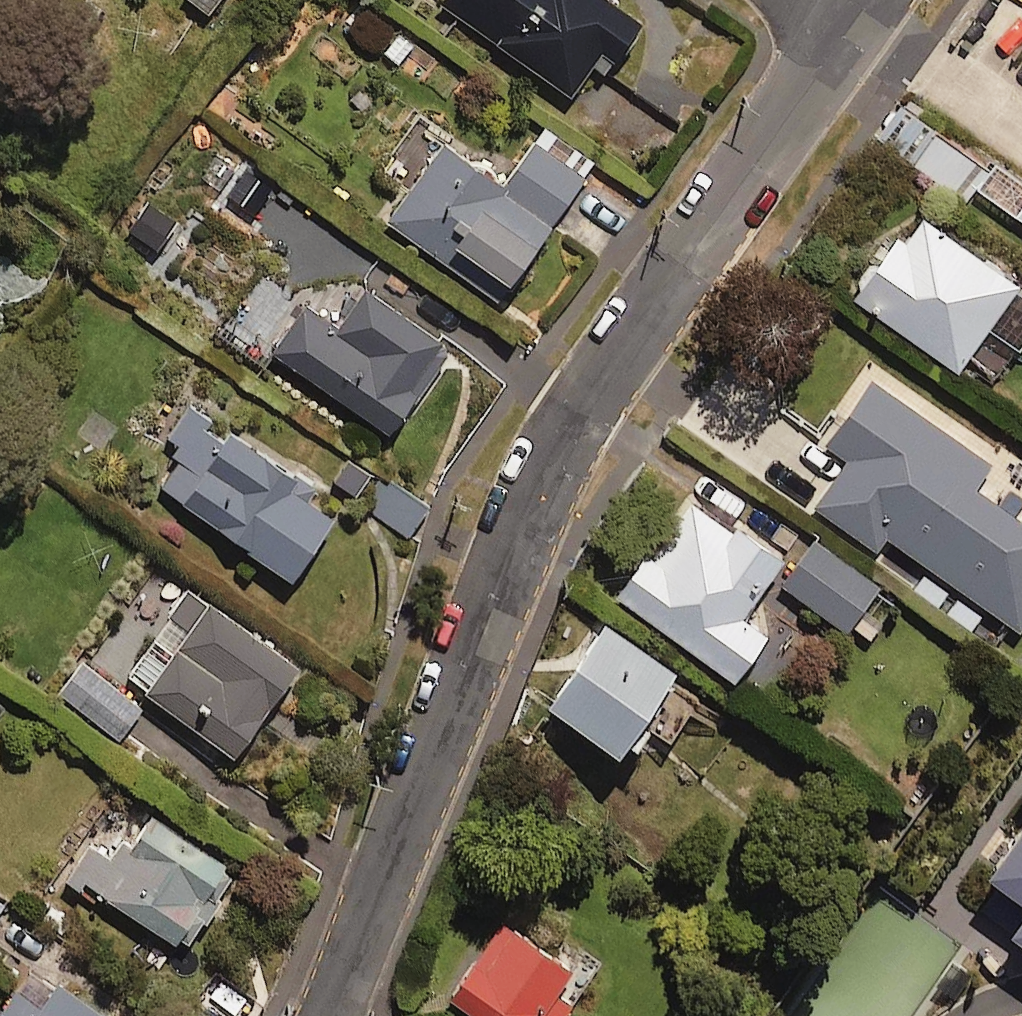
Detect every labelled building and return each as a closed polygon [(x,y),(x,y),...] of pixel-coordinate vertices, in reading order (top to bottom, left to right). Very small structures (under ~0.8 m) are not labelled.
[(208,8),(214,0),(196,0),(208,8)] [(618,0),(442,0),(570,88),(591,57),(602,65),(637,13),(618,0)] [(398,28),(360,4),(345,29),(383,52),(398,28)] [(989,166),(901,98),(876,131),(964,198),(989,166)] [(509,171),(445,126),(382,215),(496,295),(586,167),(536,132),(509,171)] [(1014,208),(1021,214),(1021,197),(1014,208)] [(912,201),(851,288),(956,362),(986,319),(1017,341),(1021,333),(1021,278),(912,201)] [(449,339),(363,278),(333,321),(272,279),(241,323),(387,427),(449,339)] [(869,374),(824,439),(848,456),(815,503),(875,545),(885,531),(1018,623),(1021,617),(1021,501),(979,471),(988,457),(869,374)] [(337,501),(185,399),(160,436),(181,450),(159,483),(290,570),(337,501)] [(429,502),(382,471),(360,505),(407,535),(429,502)] [(729,523),(684,492),(617,587),(730,668),(763,623),(740,607),(781,549),(734,516),(729,523)] [(877,579),(812,534),(781,579),(846,624),(877,579)] [(295,658),(161,568),(94,667),(82,659),(59,694),(119,735),(149,690),(234,747),(295,658)] [(671,665),(603,617),(548,696),(616,744),(671,665)] [(232,863),(118,793),(70,870),(185,940),(232,863)] [(959,894),(1015,933),(1021,923),(1021,804),(959,894)] [(503,913),(450,994),(484,1015),(555,1015),(569,994),(552,984),(570,956),(503,913)] [(24,976),(0,1011),(0,1015),(113,1015),(58,977),(47,992),(24,976)]
